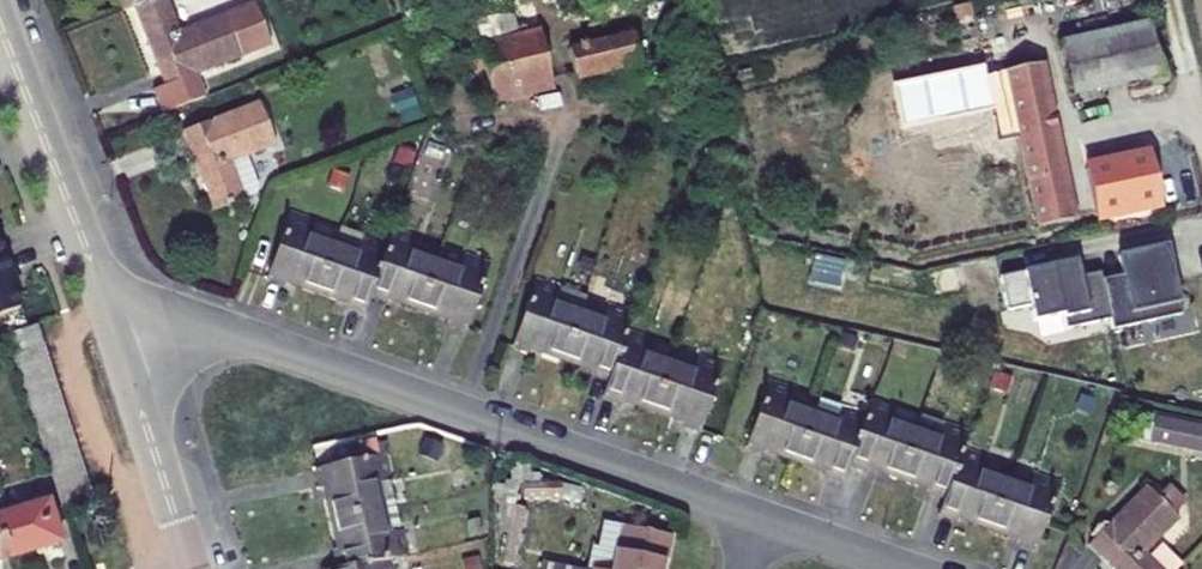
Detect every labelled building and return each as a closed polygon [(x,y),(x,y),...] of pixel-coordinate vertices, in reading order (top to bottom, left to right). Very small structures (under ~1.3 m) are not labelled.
[(119,17),(132,12),(164,0),(112,0),(119,17)] [(132,12),(163,90),(153,94),(162,117),(204,101),(195,79),(270,48),(252,6),(192,30),(180,0),(164,0),(132,12)] [(1149,86),(1137,33),(1049,53),(1060,107),(1149,86)] [(520,51),(465,64),(473,107),(529,94),(520,51)] [(607,53),(552,66),(557,89),(613,77),(607,53)] [(1029,75),(939,93),(957,180),(1014,168),(1028,239),(1143,214),(1134,170),(1052,187),(1029,75)] [(254,107),(181,136),(211,213),(257,195),(267,178),(258,153),(270,148),(254,107)] [(302,224),(280,215),(256,284),(271,289),(274,284),(306,295),(323,244),(299,235),(302,224)] [(378,250),(360,300),(378,305),(385,300),(410,309),(428,262),(406,254),(410,239),(384,230),(378,250)] [(323,244),(306,295),(333,304),(333,310),(354,317),(360,300),(378,250),(351,240),(347,253),(323,244)] [(1125,327),(1183,314),(1169,245),(1132,253),(1136,271),(1114,276),(1123,316),(1125,327)] [(1123,316),(1114,276),(1113,269),(1093,273),(1090,256),(1013,272),(1020,307),(1042,302),(1046,318),(1075,312),(1078,326),(1123,316)] [(428,262),(410,309),(440,319),(440,325),(456,332),(480,265),(458,257),(452,271),(428,262)] [(0,263),(0,322),(17,315),(9,298),(3,283),(9,280),(2,263),(0,263)] [(3,283),(9,298),(15,295),(9,280),(3,283)] [(549,289),(526,282),(503,347),(517,351),(522,348),(554,359),(571,311),(547,303),(549,289)] [(571,311),(554,359),(579,369),(579,374),(600,381),(617,332),(623,315),(599,307),(593,318),(571,311)] [(617,332),(600,381),(593,401),(609,406),(613,402),(640,411),(659,363),(639,356),(642,342),(617,332)] [(0,350),(0,361),(52,525),(81,516),(29,339),(0,350)] [(659,363),(640,411),(668,421),(668,428),(687,433),(711,366),(689,359),(683,371),(659,363)] [(758,387),(734,452),(751,458),(754,452),(784,462),(802,412),(780,405),(781,394),(758,387)] [(852,419),(835,467),(853,474),(856,468),(886,478),(902,432),(880,424),(883,409),(858,401),(852,419)] [(802,412),(784,462),(812,471),(812,480),(829,486),(835,467),(852,419),(830,412),(825,420),(802,412)] [(902,432),(886,478),(911,488),(911,494),(932,501),(948,454),(956,434),(932,426),(926,439),(902,432)] [(1199,441),(1141,429),(1136,452),(1194,463),(1199,441)] [(948,454),(932,501),(925,520),(942,527),(946,522),(972,530),(991,480),(969,472),(971,461),(948,454)] [(369,460),(302,474),(304,490),(311,492),(316,522),(318,521),(367,510),(364,486),(374,483),(369,460)] [(385,480),(396,525),(406,522),(395,478),(385,480)] [(991,480),(972,530),(1001,540),(1000,547),(1019,553),(1042,487),(1021,480),(1016,488),(991,480)] [(0,568),(3,568),(49,555),(30,490),(0,499),(0,568)] [(1131,498),(1076,552),(1091,568),(1157,568),(1139,551),(1161,528),(1131,498)] [(386,534),(373,533),(370,510),(367,510),(318,521),(322,550),(318,551),(320,568),(333,568),(380,558),(390,555),(386,534)] [(586,522),(575,568),(642,568),(648,535),(586,522)] [(333,568),(381,568),(380,558),(333,568)]
